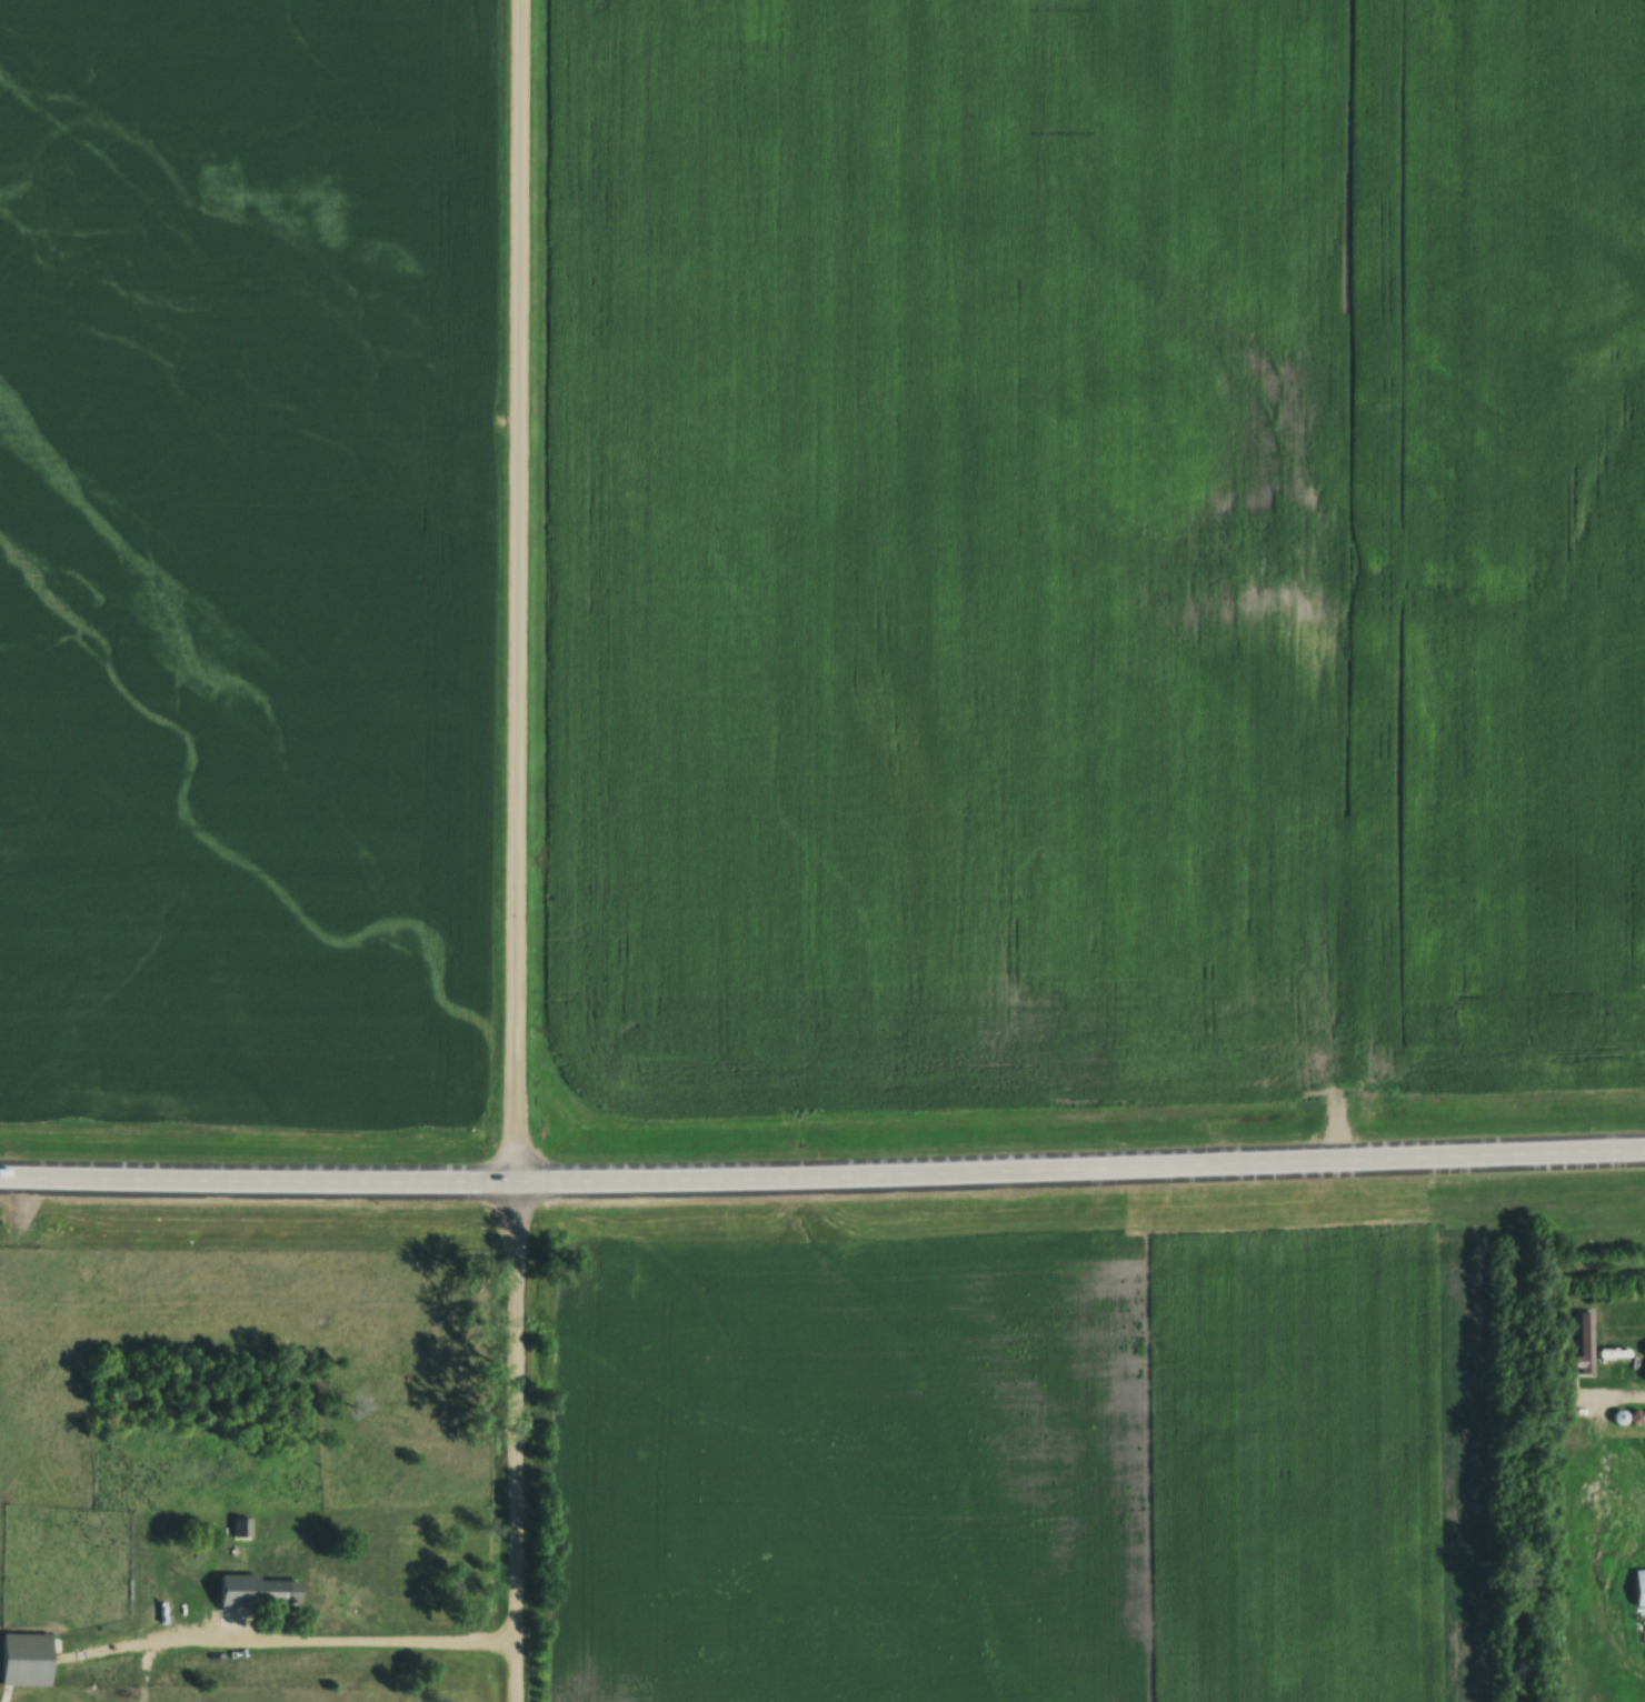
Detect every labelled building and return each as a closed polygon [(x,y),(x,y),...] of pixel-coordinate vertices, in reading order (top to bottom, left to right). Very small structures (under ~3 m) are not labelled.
[(252,1520),(236,1520),(236,1536),(252,1536),(252,1520)] [(1636,1571),(1637,1607),(1644,1606),(1644,1571),(1636,1571)] [(304,1605),(304,1578),(224,1578),(224,1605),(304,1605)] [(54,1634),(4,1633),(4,1685),(54,1686),(54,1634)]
